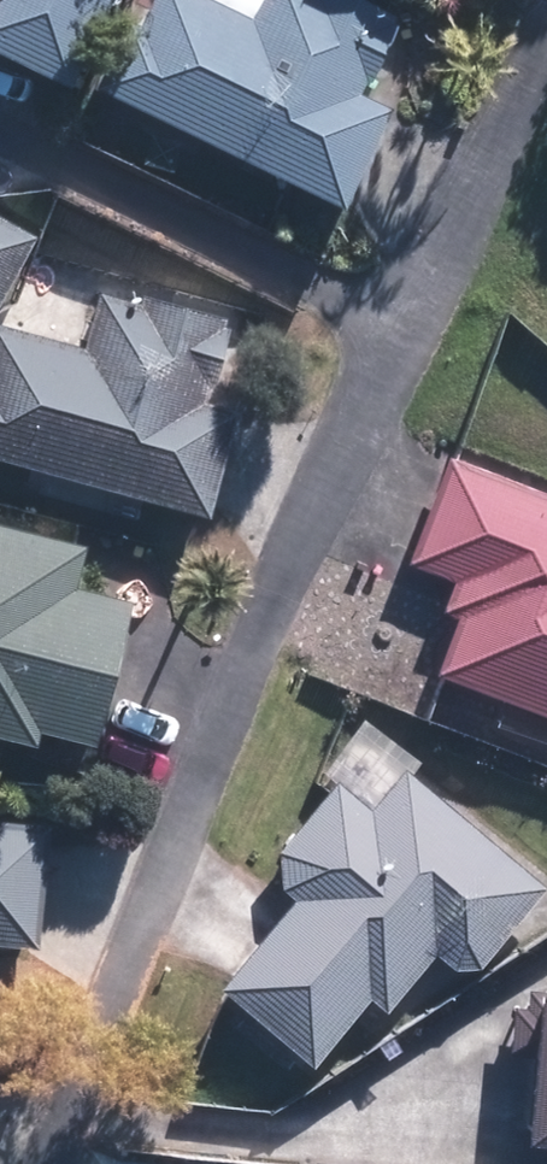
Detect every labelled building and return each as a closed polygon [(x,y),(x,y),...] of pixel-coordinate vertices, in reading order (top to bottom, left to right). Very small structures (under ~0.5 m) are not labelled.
[(73,82),(113,0),(0,0),(0,46),(73,82)] [(348,0),(162,0),(148,29),(128,19),(94,92),(343,211),(391,110),(356,93),(390,20),(348,0)] [(2,309),(40,231),(0,212),(0,308),(2,309)] [(99,290),(85,350),(0,330),(0,460),(218,512),(244,402),(218,396),(232,337),(222,335),(225,320),(99,290)] [(450,447),(409,555),(463,575),(425,677),(546,724),(546,484),(450,447)] [(93,764),(139,601),(75,583),(87,544),(0,519),(0,738),(93,764)] [(290,898),(218,987),(314,1065),(367,1000),(385,1015),(435,952),(465,976),(546,875),(546,874),(372,732),(273,854),(290,898)] [(0,816),(0,943),(39,946),(49,819),(0,816)] [(507,1058),(532,1060),(527,1142),(546,1143),(546,982),(537,981),(536,1003),(511,1001),(507,1058)]
